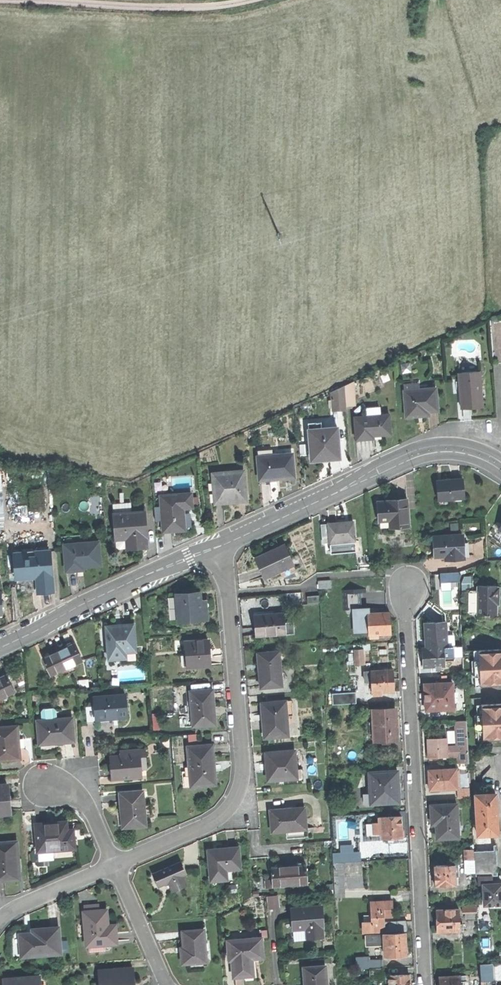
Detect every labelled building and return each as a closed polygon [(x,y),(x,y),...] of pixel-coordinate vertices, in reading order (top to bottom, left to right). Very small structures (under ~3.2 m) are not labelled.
[(403,373),(412,372),(411,362),(401,363),(403,373)] [(459,374),(462,409),(471,409),(483,408),(481,372),(459,374)] [(404,381),(405,390),(421,389),(420,380),(404,381)] [(353,384),(343,385),(345,408),(355,407),(353,384)] [(331,415),(345,414),(345,408),(343,385),(329,386),(331,415)] [(405,390),(407,417),(419,417),(430,416),(430,412),(438,411),(437,388),(421,389),(405,390)] [(354,420),(355,443),(365,442),(373,442),(372,438),(390,437),(389,418),(379,418),(379,412),(365,412),(366,419),(354,420)] [(307,427),(310,463),(322,462),(338,461),(336,430),(319,431),(319,426),(307,427)] [(256,454),(258,482),(273,481),(293,480),(291,456),(272,458),(272,453),(256,454)] [(213,477),(215,505),(229,504),(245,503),(243,475),(213,477)] [(438,483),(440,500),(465,498),(463,480),(450,481),(438,483)] [(159,499),(162,534),(173,534),(184,533),(183,510),(192,510),(191,497),(159,499)] [(388,533),(408,531),(405,501),(394,502),(386,503),(386,505),(375,506),(376,526),(388,525),(388,533)] [(16,524),(25,523),(23,506),(15,506),(16,524)] [(135,551),(146,551),(144,515),(113,516),(114,539),(125,539),(125,552),(135,551)] [(338,526),(327,527),(328,546),(353,544),(351,525),(338,526)] [(464,535),(435,537),(436,556),(446,556),(447,561),(455,561),(465,560),(464,535)] [(63,547),(65,573),(82,572),(82,569),(87,569),(100,568),(98,544),(63,547)] [(260,572),(264,580),(273,576),(274,579),(280,576),(281,579),(295,572),(284,548),(255,561),(260,572)] [(48,554),(14,557),(16,592),(20,595),(34,594),(51,593),(48,554)] [(478,616),(486,616),(486,617),(490,617),(490,616),(498,616),(498,609),(498,605),(500,605),(500,588),(498,588),(498,587),(478,587),(478,591),(478,613),(478,616)] [(469,613),(478,613),(478,591),(469,591),(469,613)] [(177,624),(206,622),(205,613),(204,603),(199,603),(198,594),(175,596),(177,624)] [(350,605),(350,613),(360,612),(360,604),(350,605)] [(366,615),(367,641),(377,640),(377,636),(389,636),(388,626),(387,614),(366,615)] [(255,628),(255,638),(292,635),(291,625),(284,626),(284,616),(254,618),(255,628)] [(422,624),(423,650),(445,648),(443,623),(422,624)] [(106,629),(108,661),(125,659),(124,653),(134,652),(132,626),(118,628),(106,629)] [(186,669),(209,668),(208,655),(207,643),(185,644),(186,669)] [(64,650),(57,653),(65,670),(80,662),(72,646),(64,650)] [(420,660),(420,669),(433,668),(433,671),(438,671),(438,668),(442,668),(441,657),(445,656),(445,648),(423,650),(419,650),(420,660)] [(500,688),(500,652),(476,654),(479,689),(500,688)] [(41,661),(49,678),(65,670),(57,653),(49,657),(41,661)] [(258,674),(259,689),(282,688),(280,663),(278,663),(277,654),(257,656),(258,674)] [(371,694),(372,698),(380,698),(380,693),(392,693),(391,682),(391,672),(367,673),(368,682),(368,695),(371,694)] [(12,694),(5,678),(0,680),(0,699),(12,694)] [(422,713),(451,712),(450,685),(421,686),(422,700),(422,713)] [(184,729),(214,726),(213,710),(211,692),(188,694),(190,708),(186,708),(186,719),(183,719),(184,729)] [(356,702),(356,692),(342,693),(343,702),(356,702)] [(86,709),(87,722),(107,720),(126,719),(124,697),(93,699),(94,709),(86,709)] [(291,703),(260,705),(262,723),(263,740),(288,738),(286,717),(292,716),(291,703)] [(500,742),(500,705),(480,706),(482,743),(500,742)] [(39,713),(40,722),(55,721),(54,712),(52,710),(41,711),(39,713)] [(373,743),(394,742),(392,725),(394,725),(394,720),(393,710),(371,712),(372,723),(373,736),(373,743)] [(36,723),(38,746),(55,745),(73,743),(71,720),(55,721),(40,722),(36,723)] [(453,723),(454,745),(465,744),(465,723),(453,723)] [(5,762),(18,761),(15,729),(0,730),(0,762),(5,762)] [(426,758),(445,758),(445,740),(426,739),(426,748),(426,758)] [(454,745),(454,754),(466,753),(465,744),(454,745)] [(193,789),(214,787),(212,766),(210,747),(187,749),(189,774),(191,773),(193,789)] [(110,773),(111,780),(140,778),(139,766),(144,765),(143,752),(120,754),(121,765),(109,766),(110,773)] [(265,767),(266,783),(292,781),(292,786),(302,785),(301,772),(295,773),(293,753),(264,755),(265,767)] [(454,754),(455,765),(466,765),(466,753),(454,754)] [(427,791),(454,790),(454,771),(427,771),(427,782),(427,791)] [(369,806),(398,804),(397,789),(396,773),(367,775),(369,806)] [(468,790),(454,790),(455,800),(468,800),(468,790)] [(119,805),(120,813),(122,813),(124,829),(144,828),(142,793),(118,795),(119,805)] [(476,837),(496,836),(494,816),(493,795),(473,796),(476,837)] [(435,825),(436,840),(458,838),(456,805),(429,806),(430,817),(430,825),(435,825)] [(269,823),(270,834),(303,832),(302,810),(269,813),(269,823)] [(400,818),(376,818),(377,829),(381,829),(381,840),(401,840),(403,837),(403,831),(400,829),(400,825),(400,818)] [(34,825),(36,853),(73,851),(71,832),(65,832),(64,823),(49,824),(34,825)] [(4,882),(18,881),(15,845),(0,846),(0,883),(4,882)] [(331,863),(333,863),(332,852),(358,850),(358,847),(330,849),(331,863)] [(207,855),(209,883),(220,882),(220,872),(225,872),(238,871),(237,849),(224,850),(216,850),(216,855),(207,855)] [(332,852),(333,863),(358,862),(358,850),(332,852)] [(464,862),(471,862),(471,853),(471,851),(463,851),(464,862)] [(472,878),(476,878),(490,877),(495,877),(494,852),(471,853),(471,862),(472,878)] [(178,865),(152,876),(154,883),(157,888),(166,883),(171,893),(184,888),(179,878),(183,877),(178,865)] [(333,866),(335,897),(343,896),(341,865),(333,866)] [(432,877),(433,887),(454,886),(453,879),(457,878),(456,866),(432,868),(432,877)] [(296,868),(288,869),(289,887),(306,886),(305,868),(296,868)] [(270,870),(272,888),(289,887),(288,869),(278,870),(270,870)] [(476,886),(481,886),(490,885),(490,877),(476,878),(476,886)] [(482,906),(500,905),(500,895),(499,885),(490,885),(481,886),(482,906)] [(371,932),(380,932),(380,923),(381,923),(381,917),(390,916),(390,910),(390,902),(369,904),(371,932)] [(459,913),(464,913),(474,913),(474,905),(458,906),(459,913)] [(289,911),(291,931),(298,930),(303,929),(304,938),(320,937),(319,928),(321,928),(318,908),(289,911)] [(81,913),(84,947),(114,945),(113,932),(105,932),(105,926),(104,911),(81,913)] [(434,923),(435,933),(457,932),(457,926),(456,911),(434,912),(434,923)] [(464,913),(465,922),(474,921),(474,913),(464,913)] [(380,923),(380,932),(405,930),(405,922),(381,923),(380,923)] [(20,958),(60,955),(58,929),(30,931),(30,935),(18,936),(19,947),(20,958)] [(181,966),(205,964),(202,931),(181,933),(183,947),(183,954),(180,955),(181,966)] [(382,945),(383,957),(403,956),(406,951),(406,948),(403,946),(402,941),(402,934),(382,935),(382,945)] [(365,946),(382,945),(382,935),(364,936),(365,946)] [(225,944),(226,953),(230,953),(232,979),(243,978),(243,975),(252,974),(250,960),(261,959),(259,941),(225,944)] [(354,970),(367,969),(366,961),(366,958),(353,958),(354,970)] [(366,961),(367,969),(380,969),(380,960),(366,961)] [(477,966),(478,983),(483,982),(490,982),(489,965),(477,966)] [(324,968),(302,970),(303,984),(326,984),(324,968)] [(367,978),(380,978),(380,969),(367,969),(367,978)] [(98,984),(132,984),(131,970),(97,972),(98,984)] [(383,977),(383,984),(387,984),(407,984),(407,976),(383,977)] [(459,984),(458,977),(437,978),(438,984),(459,984)]
